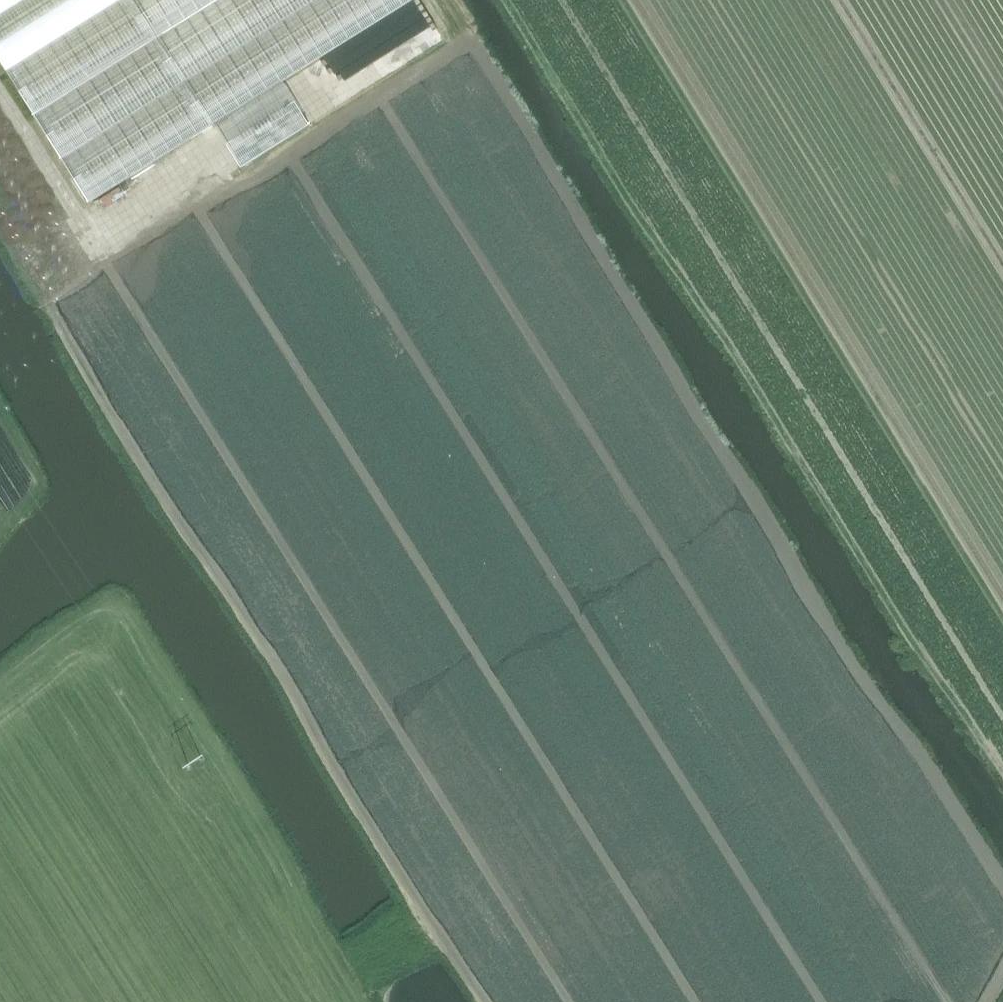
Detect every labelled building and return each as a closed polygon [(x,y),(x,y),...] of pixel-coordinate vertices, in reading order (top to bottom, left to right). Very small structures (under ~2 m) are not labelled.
[(34,115),(89,204),(415,0),(0,0),(0,61),(34,115)] [(282,82),(214,125),(242,170),(310,126),(282,82)]
